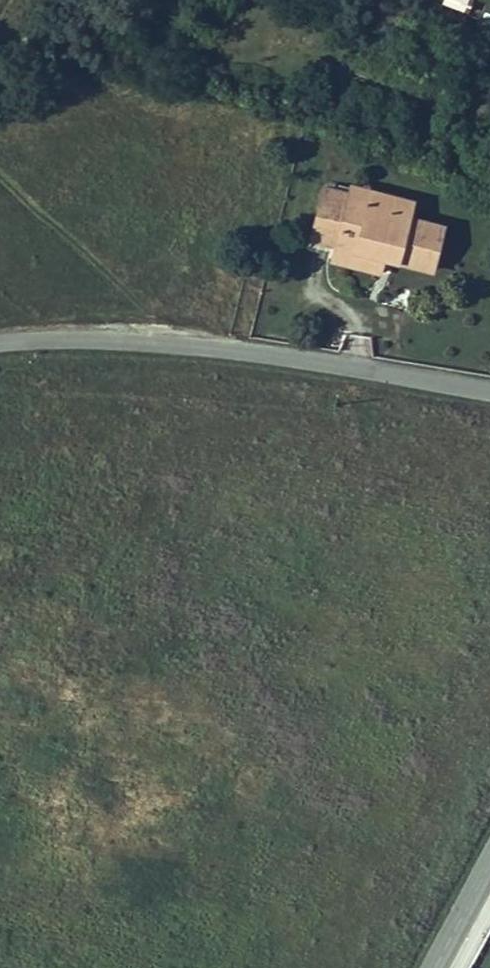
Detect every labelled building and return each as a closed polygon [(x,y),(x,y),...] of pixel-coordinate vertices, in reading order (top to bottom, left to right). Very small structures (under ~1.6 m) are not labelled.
[(370,198),(373,190),(353,184),(350,193),(370,198)] [(325,186),(311,236),(336,243),(356,248),(355,257),(382,263),(383,256),(385,248),(395,250),(393,259),(431,268),(443,225),(409,216),(413,201),(373,190),(370,198),(350,193),(325,186)] [(355,257),(356,248),(336,243),(332,258),(380,271),(382,263),(355,257)] [(395,250),(385,248),(383,256),(393,259),(395,250)]
